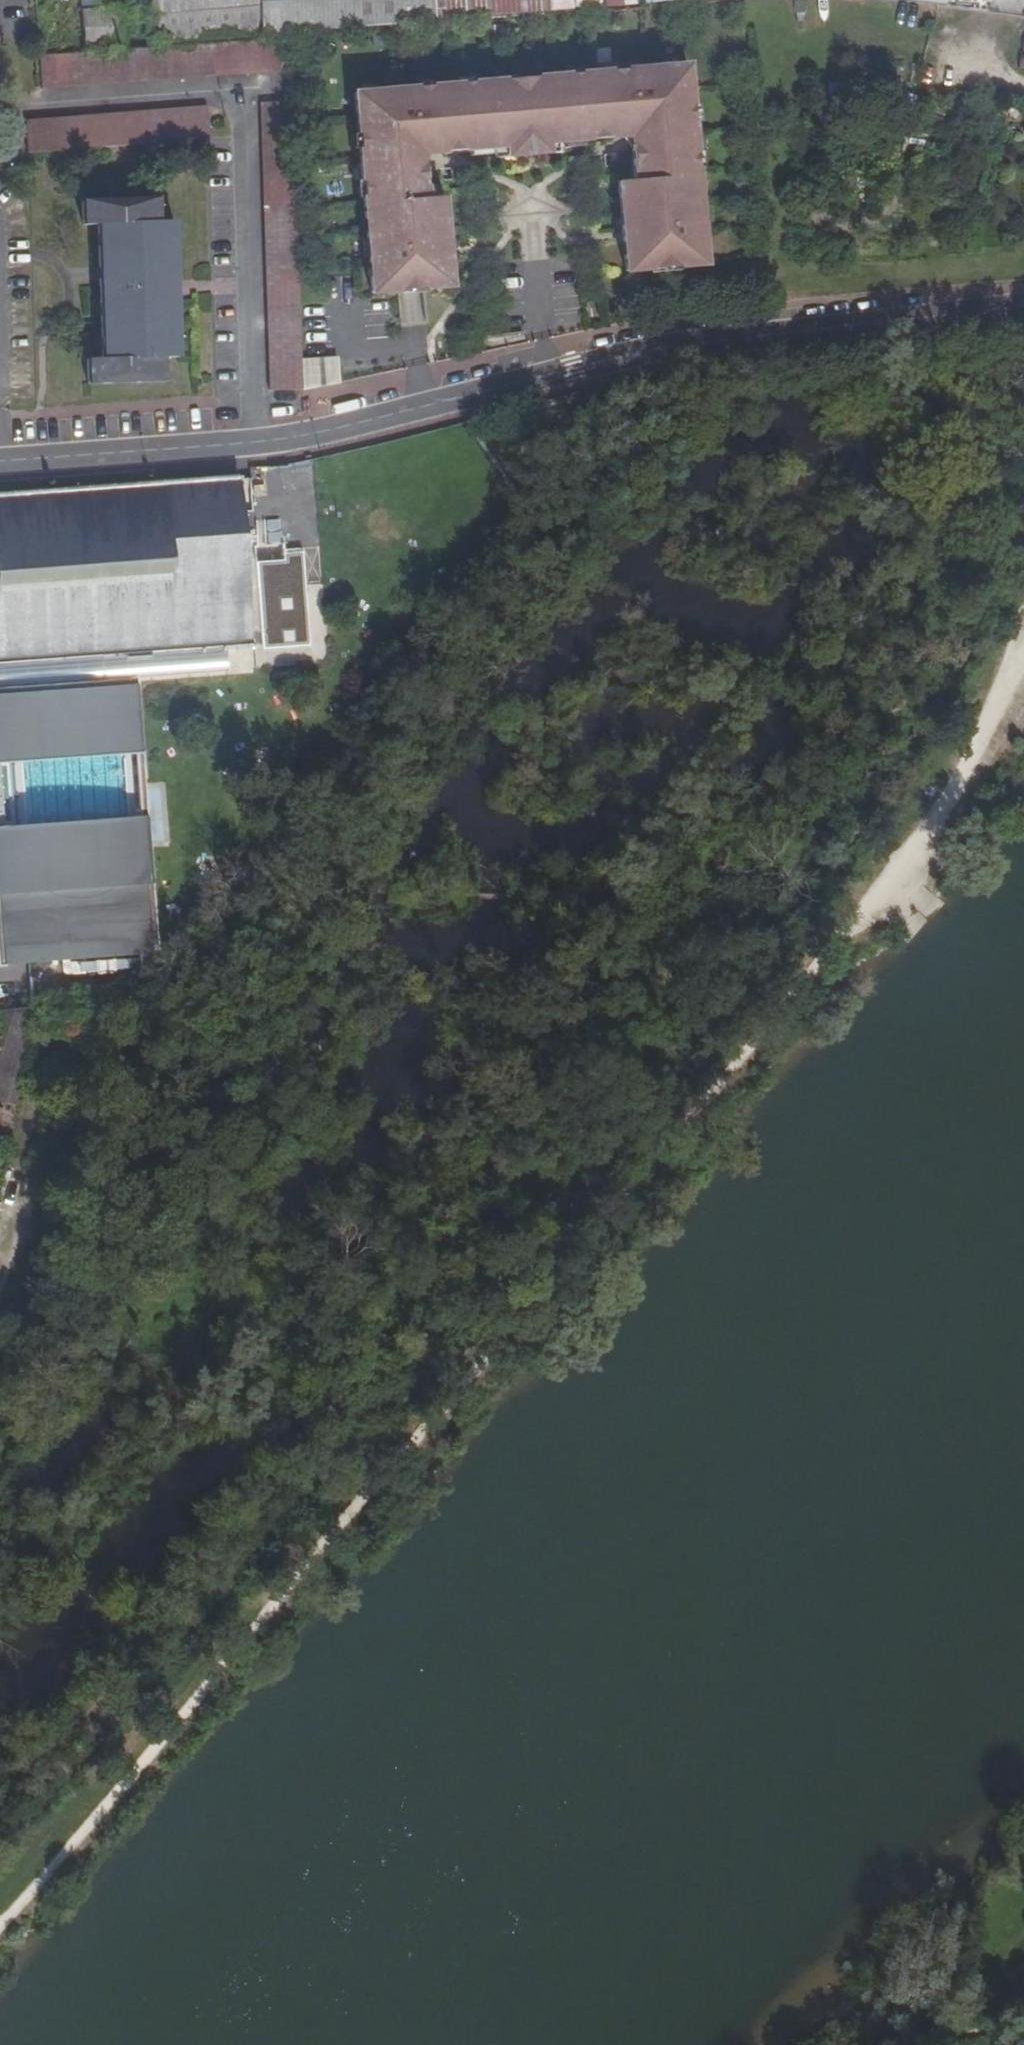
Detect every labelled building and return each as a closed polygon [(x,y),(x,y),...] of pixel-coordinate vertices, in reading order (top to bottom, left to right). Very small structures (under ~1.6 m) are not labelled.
[(149,44),(638,7),(637,0),(145,0),(149,44)] [(75,51),(111,48),(108,12),(88,13),(72,13),(75,51)] [(40,60),(42,91),(296,71),(295,39),(40,60)] [(707,268),(691,68),(552,79),(552,82),(496,87),(496,83),(357,95),(373,295),(453,288),(446,199),(429,200),(426,168),(431,155),(495,150),(561,145),(625,140),(634,151),(636,183),(620,185),(627,274),(707,268)] [(265,104),(271,391),(305,389),(297,103),(265,104)] [(211,133),(209,108),(26,122),(28,146),(211,133)] [(28,155),(211,141),(211,133),(28,146),(28,155)] [(561,145),(495,150),(496,160),(562,155),(561,145)] [(88,356),(89,379),(164,378),(164,354),(182,354),(180,297),(180,273),(179,218),(160,217),(160,195),(84,196),(84,221),(100,221),(102,356),(88,356)] [(425,323),(424,296),(399,297),(399,324),(425,323)] [(17,1106),(24,1076),(17,1074),(34,1004),(0,1008),(0,1101),(17,1106)] [(233,1299),(243,1307),(253,1295),(243,1287),(233,1299)]
